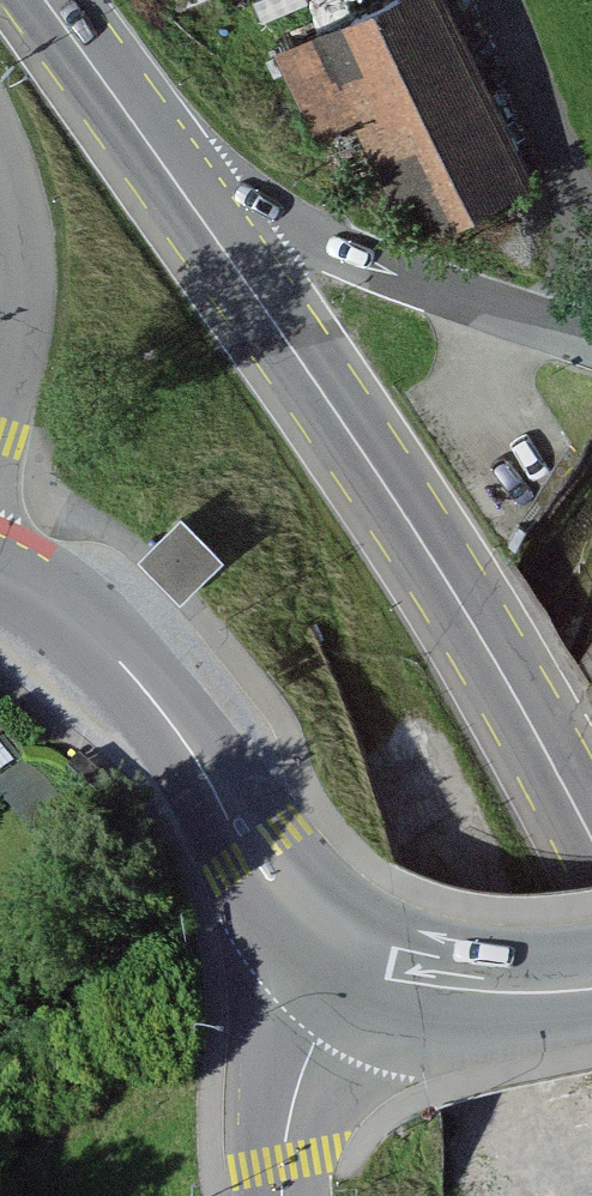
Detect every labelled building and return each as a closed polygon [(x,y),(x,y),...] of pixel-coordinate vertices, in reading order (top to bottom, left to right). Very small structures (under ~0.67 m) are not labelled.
[(441,0),(387,0),(318,33),(320,36),(285,52),(321,128),(358,111),(387,170),(385,171),(413,232),(526,179),(441,0)] [(180,517),(157,539),(197,580),(220,558),(180,517)]
